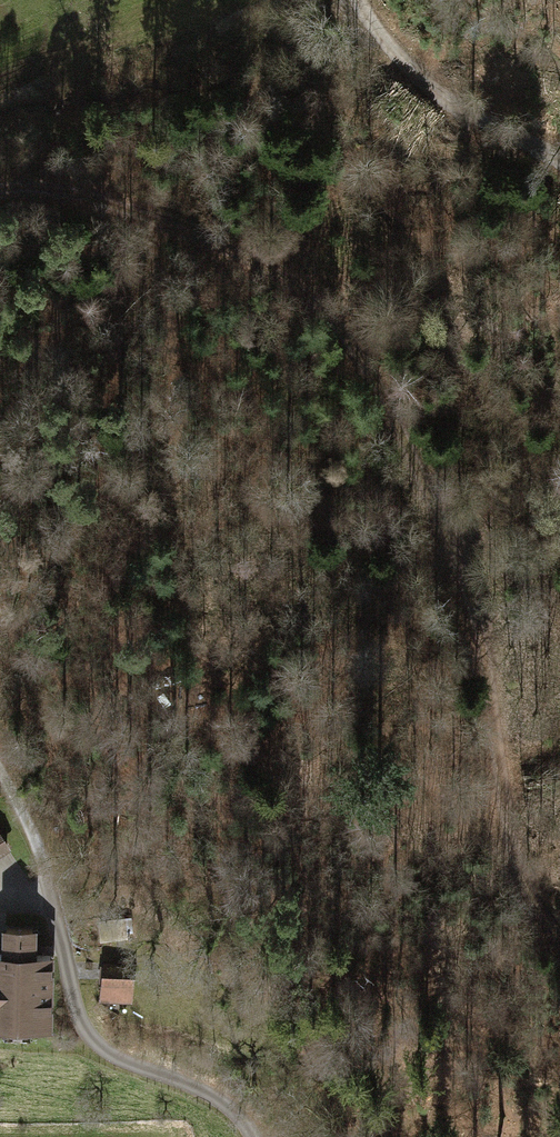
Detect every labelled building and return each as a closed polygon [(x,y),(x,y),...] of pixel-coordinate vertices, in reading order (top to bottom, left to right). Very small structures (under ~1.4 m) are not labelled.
[(130,917),(94,919),(95,940),(132,938),(130,917)] [(48,1031),(48,954),(39,954),(39,925),(3,925),(3,954),(0,954),(0,1031),(48,1031)] [(98,964),(94,1001),(127,1005),(131,967),(98,964)]
